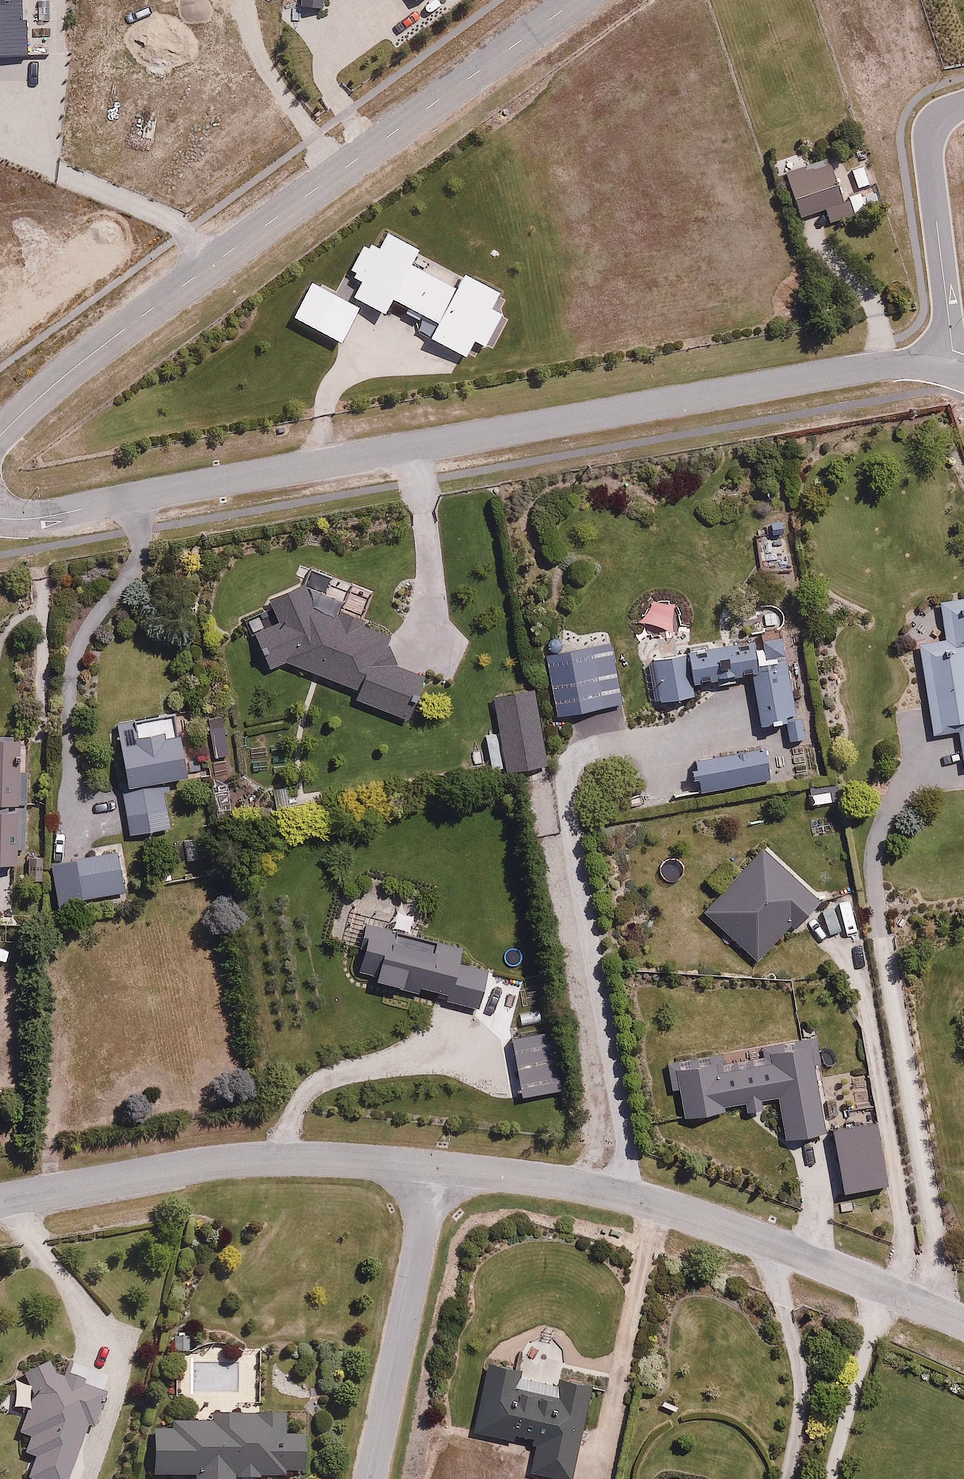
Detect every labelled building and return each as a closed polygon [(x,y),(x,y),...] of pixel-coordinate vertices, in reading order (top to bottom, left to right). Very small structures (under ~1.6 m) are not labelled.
[(831,154),(782,171),(800,225),(822,217),(827,230),(878,212),(862,164),(837,173),(831,154)] [(457,289),(410,263),(419,248),(385,230),(375,248),(367,244),(350,275),(359,280),(349,298),(384,317),(393,300),(438,324),(429,341),(466,361),(476,344),(483,347),(501,314),(488,307),(497,290),(465,273),(457,289)] [(359,309),(309,283),(290,320),(341,346),(359,309)] [(270,673),(284,665),(357,692),(353,702),(409,723),(426,678),(384,662),(394,637),(314,607),(303,587),(268,605),(277,622),(251,636),(270,673)] [(912,643),(930,742),(957,737),(962,769),(963,769),(963,599),(937,604),(943,638),(912,643)] [(796,726),(783,664),(758,669),(752,640),(647,662),(656,707),(693,700),(691,688),(751,676),(763,733),(796,726)] [(535,696),(492,705),(506,772),(549,763),(535,696)] [(184,784),(173,721),(110,732),(128,840),(171,833),(163,788),(184,784)] [(17,751),(0,750),(0,872),(13,872),(17,751)] [(765,750),(689,765),(696,799),(772,784),(765,750)] [(278,814),(273,791),(248,796),(244,775),(210,782),(219,826),(278,814)] [(799,933),(828,901),(766,845),(701,917),(756,967),(792,927),(799,933)] [(118,853),(47,866),(55,910),(126,897),(118,853)] [(460,950),(361,924),(345,981),(473,1016),(485,969),(457,962),(460,950)] [(719,1057),(667,1067),(671,1091),(677,1090),(683,1123),(773,1107),(780,1144),(823,1136),(805,1041),(761,1049),(763,1059),(721,1067),(719,1057)] [(22,1363),(16,1383),(39,1391),(19,1435),(28,1441),(22,1457),(30,1462),(23,1478),(67,1478),(103,1398),(22,1363)] [(517,1384),(519,1375),(486,1369),(472,1443),(535,1455),(531,1478),(570,1478),(588,1389),(558,1383),(556,1391),(517,1384)] [(0,1391),(0,1413),(0,1415),(24,1414),(23,1390),(0,1391)] [(146,1478),(302,1478),(301,1434),(279,1434),(279,1424),(145,1427),(146,1478)]
